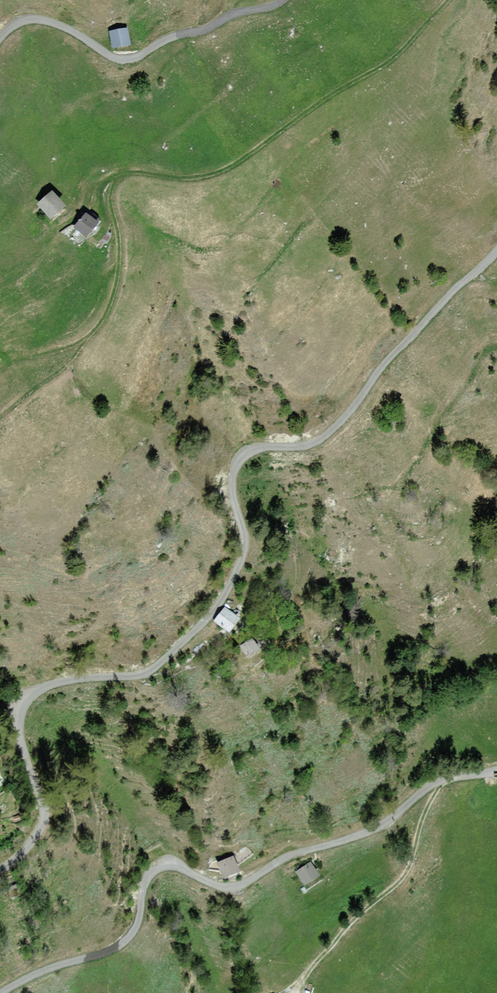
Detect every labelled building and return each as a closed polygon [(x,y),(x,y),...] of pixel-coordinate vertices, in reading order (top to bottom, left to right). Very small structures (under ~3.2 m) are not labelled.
[(109,33),(113,52),(131,48),(127,30),(109,33)] [(67,209),(53,192),(37,205),(51,222),(67,209)] [(100,226),(85,214),(73,228),(87,240),(100,226)] [(240,617),(225,605),(215,619),(230,631),(240,617)] [(262,650),(255,638),(243,646),(250,658),(262,650)] [(234,854),(216,862),(223,876),(240,869),(234,854)] [(310,860),(293,871),(305,888),(321,876),(310,860)]
